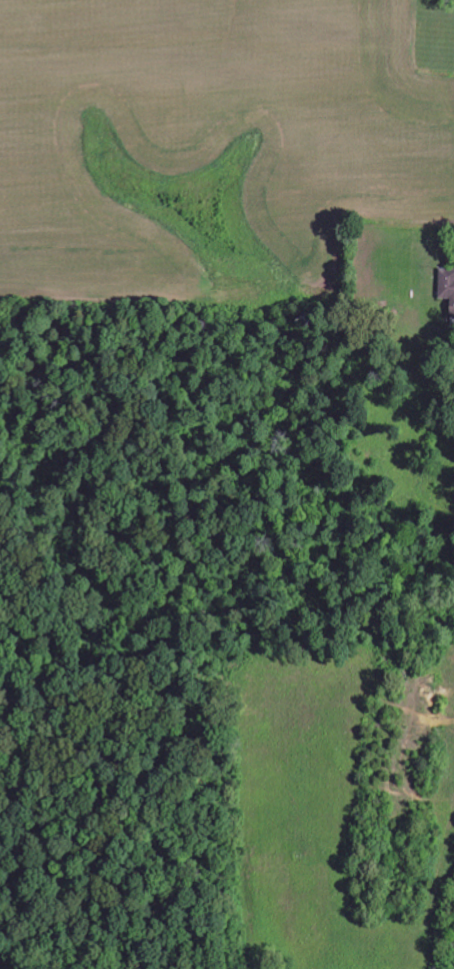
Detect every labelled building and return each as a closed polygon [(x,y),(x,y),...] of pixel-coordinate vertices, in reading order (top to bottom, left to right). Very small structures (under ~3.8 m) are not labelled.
[(451,297),(450,312),(453,313),(453,268),(439,268),(439,297),(451,297)]
